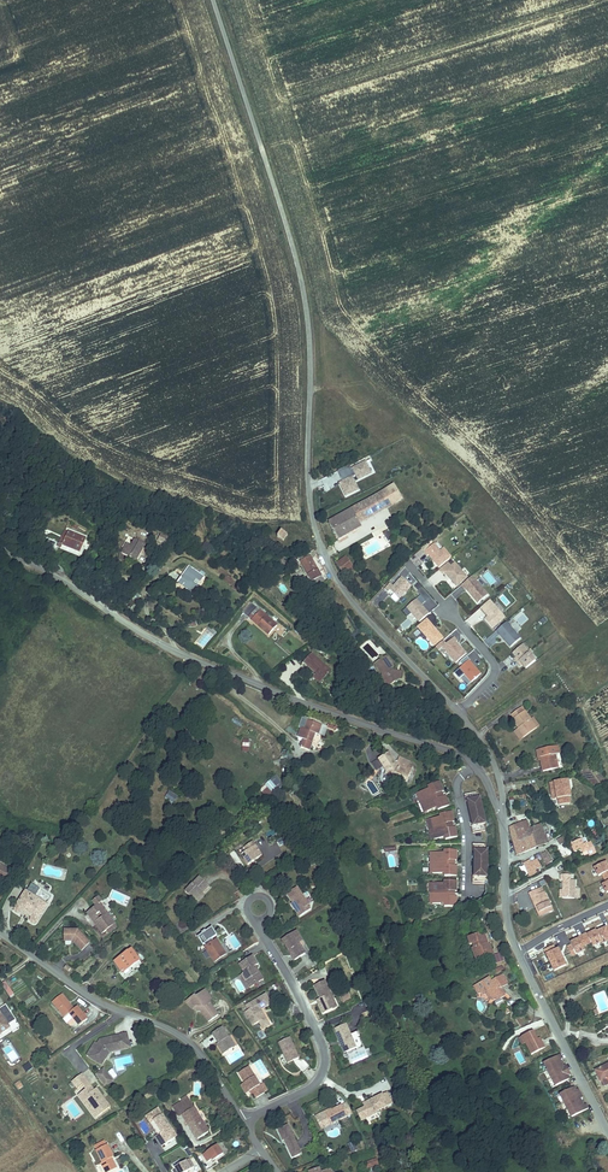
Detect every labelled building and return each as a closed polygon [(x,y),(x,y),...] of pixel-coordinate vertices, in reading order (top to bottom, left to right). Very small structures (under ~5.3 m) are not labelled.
[(350,465),(337,472),(341,480),(344,478),(346,481),(343,483),(340,484),(346,497),(358,490),(352,478),(356,476),(358,480),(365,477),(363,473),(369,470),(365,463),(352,469),(350,465)] [(336,518),(328,523),(338,540),(361,526),(360,523),(401,499),(392,484),(336,518)] [(66,529),(59,546),(77,554),(85,536),(66,529)] [(389,529),(383,532),(389,541),(394,537),(389,529)] [(281,530),(277,536),(284,541),(288,534),(281,530)] [(126,545),(119,556),(134,565),(144,548),(135,542),(131,548),(126,545)] [(425,552),(430,547),(427,543),(421,548),(425,552)] [(438,567),(451,557),(444,548),(440,551),(434,544),(430,547),(425,552),(424,552),(427,556),(429,555),(438,567)] [(311,556),(301,561),(312,580),(321,575),(311,556)] [(345,556),(336,563),(345,573),(354,567),(345,556)] [(467,577),(454,563),(451,566),(447,562),(439,570),(442,574),(444,572),(449,578),(451,578),(452,580),(452,582),(456,586),(467,577)] [(187,567),(172,588),(179,592),(182,588),(190,594),(195,587),(191,584),(194,580),(197,582),(201,577),(187,567)] [(488,594),(472,576),(461,586),(464,590),(466,588),(478,603),(488,594)] [(231,581),(225,577),(222,581),(228,585),(231,581)] [(321,589),(328,582),(322,577),(316,583),(321,589)] [(399,599),(411,586),(402,577),(393,586),(389,583),(384,589),(388,592),(390,590),(399,599)] [(279,587),(284,593),(288,590),(283,584),(279,587)] [(503,594),(499,598),(506,606),(511,602),(503,594)] [(429,614),(421,605),(425,602),(420,596),(407,608),(419,622),(429,614)] [(505,617),(490,600),(481,608),(487,614),(488,613),(489,615),(485,619),(492,628),(505,617)] [(252,603),(244,613),(250,618),(252,615),(256,618),(253,621),(270,634),(279,625),(252,603)] [(443,638),(427,619),(418,627),(434,646),(443,638)] [(520,638),(506,622),(496,631),(510,647),(520,638)] [(466,654),(456,642),(457,641),(454,637),(446,644),(442,647),(443,647),(456,663),(466,654)] [(442,647),(446,644),(443,641),(436,647),(439,650),(443,647),(442,647)] [(535,661),(530,654),(533,653),(530,650),(528,651),(523,645),(513,653),(518,658),(515,660),(519,665),(522,664),(526,669),(535,661)] [(304,662),(317,672),(325,677),(332,667),(311,652),(304,662)] [(397,680),(399,670),(394,669),(392,667),(395,665),(388,655),(377,663),(384,673),(383,680),(386,680),(395,682),(397,680)] [(481,674),(469,661),(470,660),(467,656),(459,662),(463,666),(454,673),(459,679),(464,675),(471,683),(481,674)] [(325,677),(317,672),(315,674),(323,680),(325,677)] [(471,683),(464,675),(460,679),(467,687),(471,683)] [(517,728),(516,729),(522,738),(535,729),(529,720),(520,708),(509,716),(517,728)] [(240,727),(242,723),(233,718),(231,722),(240,727)] [(531,718),(529,720),(535,729),(537,726),(531,718)] [(303,728),(300,737),(314,742),(318,733),(321,734),(324,725),(309,720),(306,729),(303,728)] [(522,738),(516,729),(512,732),(518,741),(522,738)] [(555,747),(536,750),(539,772),(555,769),(553,754),(556,754),(555,747)] [(376,749),(366,752),(369,760),(379,757),(376,749)] [(388,753),(380,758),(387,770),(385,774),(391,778),(393,776),(404,781),(411,769),(406,766),(408,762),(399,757),(396,762),(394,763),(388,753)] [(275,775),(259,790),(268,799),(284,784),(275,775)] [(564,777),(550,780),(554,796),(556,796),(557,803),(568,800),(567,793),(568,793),(564,777)] [(449,805),(445,796),(444,796),(442,792),(443,791),(439,781),(428,786),(429,789),(418,793),(426,812),(437,808),(438,810),(449,805)] [(165,798),(173,803),(178,795),(169,791),(165,798)] [(486,824),(480,799),(478,799),(477,792),(464,795),(466,802),(468,802),(474,826),(471,827),(473,834),(486,831),(484,824),(486,824)] [(426,812),(418,793),(416,794),(424,813),(426,812)] [(457,837),(455,826),(453,827),(452,822),(454,822),(452,811),(440,814),(440,817),(429,819),(433,840),(445,837),(446,840),(457,837)] [(526,821),(512,827),(518,841),(525,839),(526,844),(528,843),(526,838),(523,832),(529,830),(526,821)] [(539,826),(529,830),(523,832),(526,838),(531,836),(536,847),(547,843),(539,826)] [(512,827),(508,828),(515,855),(523,852),(521,846),(526,844),(525,839),(518,841),(512,827)] [(528,843),(531,849),(536,847),(531,836),(526,838),(528,843)] [(565,841),(562,837),(556,841),(559,845),(565,841)] [(571,843),(573,851),(579,849),(581,853),(585,851),(587,856),(595,853),(590,843),(583,846),(580,840),(571,843)] [(253,842),(248,845),(251,849),(248,852),(242,855),(249,864),(262,854),(253,842)] [(521,846),(523,852),(531,849),(528,843),(526,844),(521,846)] [(487,877),(488,851),(486,851),(486,845),(473,845),(473,852),(475,852),(475,877),(473,877),(473,884),(486,884),(486,877),(487,877)] [(457,876),(457,865),(455,865),(455,860),(457,860),(457,850),(445,850),(445,853),(433,853),(433,874),(445,874),(445,876),(457,876)] [(542,854),(541,851),(538,853),(545,864),(551,861),(545,852),(542,854)] [(535,860),(529,863),(534,870),(539,866),(535,860)] [(524,863),(530,877),(536,873),(534,870),(529,863),(528,861),(524,863)] [(607,870),(606,866),(604,862),(592,867),(596,876),(598,875),(602,883),(600,884),(604,893),(607,891),(607,870)] [(7,882),(12,872),(0,866),(0,879),(7,882)] [(562,888),(562,897),(574,897),(574,878),(568,878),(568,874),(559,874),(559,879),(562,880),(562,888)] [(186,891),(195,899),(202,892),(204,893),(211,886),(201,876),(186,891)] [(26,889),(35,896),(44,885),(35,878),(26,889)] [(457,907),(457,896),(455,896),(455,891),(457,891),(457,881),(445,881),(445,883),(433,883),(433,904),(445,904),(445,907),(457,907)] [(297,887),(287,893),(298,911),(297,912),(300,917),(311,910),(308,905),(309,904),(297,887)] [(527,893),(529,898),(531,897),(537,911),(549,907),(541,892),(538,893),(536,889),(527,893)] [(202,892),(195,899),(198,903),(205,895),(204,893),(202,892)] [(25,893),(14,909),(15,912),(17,912),(19,912),(21,910),(31,917),(29,919),(30,921),(31,922),(32,923),(34,922),(36,919),(45,905),(25,893)] [(95,907),(89,912),(93,916),(90,918),(95,925),(97,923),(103,932),(113,924),(110,921),(111,920),(100,904),(101,903),(97,897),(91,902),(95,907)] [(531,897),(529,898),(538,916),(550,910),(549,907),(537,911),(531,897)] [(85,906),(89,912),(95,907),(91,902),(85,906)] [(10,912),(4,926),(14,931),(20,917),(10,912)] [(228,952),(222,943),(223,942),(219,937),(217,938),(215,936),(220,932),(215,924),(201,933),(206,941),(207,940),(211,946),(210,947),(217,959),(228,952)] [(589,943),(591,946),(599,942),(600,943),(607,940),(607,938),(607,936),(607,927),(607,926),(595,932),(594,930),(590,932),(586,934),(585,933),(576,937),(577,938),(572,940),(568,942),(569,945),(565,947),(569,955),(582,950),(581,947),(589,943)] [(297,929),(283,937),(284,940),(287,938),(292,947),(289,949),(295,959),(306,953),(299,942),(297,937),(300,935),(297,929)] [(89,944),(76,932),(64,933),(64,944),(75,943),(75,946),(82,952),(89,944)] [(477,945),(479,949),(481,956),(485,954),(487,960),(494,957),(492,952),(496,951),(494,945),(492,945),(490,946),(488,941),(490,940),(488,935),(482,937),(482,935),(472,938),(474,946),(477,945)] [(564,965),(556,948),(553,949),(551,945),(542,949),(552,971),(564,965)] [(129,949),(113,962),(123,975),(140,962),(129,949)] [(244,971),(242,972),(246,978),(245,979),(249,986),(263,978),(259,971),(258,973),(253,966),(258,963),(252,954),(239,962),(244,971)] [(496,973),(504,970),(503,965),(494,968),(496,973)] [(246,978),(242,972),(239,974),(247,987),(249,986),(245,979),(246,978)] [(506,976),(498,980),(504,990),(512,986),(506,976)] [(504,990),(498,980),(495,982),(493,979),(477,988),(482,996),(484,994),(489,994),(493,1002),(500,1002),(507,998),(503,991),(504,990)] [(336,1007),(325,980),(314,985),(320,998),(320,999),(320,1001),(318,1002),(323,1013),(336,1007)] [(16,994),(8,982),(4,984),(12,997),(16,994)] [(218,1013),(210,1001),(211,996),(206,995),(203,990),(196,994),(195,993),(189,999),(195,1004),(196,1003),(199,1004),(198,1008),(201,1009),(208,1020),(218,1013)] [(62,1012),(70,1006),(68,1003),(70,1002),(64,993),(53,1001),(61,1011),(62,1012)] [(195,1004),(189,999),(195,993),(186,999),(189,1002),(193,1006),(198,1008),(199,1004),(196,1003),(195,1004)] [(265,993),(246,1005),(249,1010),(252,1011),(249,1014),(250,1016),(248,1017),(252,1024),(258,1021),(261,1025),(267,1021),(263,1013),(261,1013),(262,1010),(261,1009),(271,1003),(265,993)] [(18,1020),(8,1004),(0,1009),(0,1010),(1,1013),(0,1014),(0,1035),(11,1028),(10,1025),(18,1020)] [(74,1011),(70,1006),(62,1012),(65,1017),(71,1013),(80,1026),(88,1020),(79,1007),(76,1009),(74,1011)] [(516,1016),(521,1028),(536,1022),(533,1015),(527,1017),(524,1012),(516,1016)] [(355,1047),(349,1034),(345,1024),(334,1029),(339,1041),(340,1040),(343,1045),(341,1046),(344,1052),(355,1047)] [(221,1026),(213,1032),(218,1040),(218,1045),(223,1052),(235,1045),(229,1035),(228,1036),(221,1026)] [(536,1032),(521,1038),(524,1045),(528,1043),(533,1055),(547,1048),(544,1042),(541,1044),(540,1040),(536,1032)] [(113,1050),(112,1047),(121,1045),(122,1049),(131,1047),(127,1033),(108,1038),(108,1039),(106,1040),(106,1038),(100,1040),(98,1044),(95,1042),(87,1055),(102,1065),(106,1059),(104,1058),(108,1051),(109,1051),(113,1050)] [(289,1037),(278,1041),(286,1062),(297,1057),(289,1037)] [(10,1044),(3,1049),(12,1062),(18,1057),(10,1044)] [(122,1049),(121,1045),(112,1047),(113,1050),(109,1051),(108,1051),(104,1058),(106,1059),(109,1053),(122,1049)] [(350,1057),(353,1063),(367,1057),(364,1051),(350,1057)] [(569,1077),(571,1075),(567,1066),(564,1068),(563,1068),(560,1062),(561,1061),(564,1060),(562,1056),(545,1064),(556,1087),(569,1081),(567,1078),(569,1077)] [(121,1068),(127,1062),(122,1057),(116,1063),(121,1068)] [(26,1073),(33,1068),(30,1063),(22,1067),(26,1073)] [(590,1072),(592,1076),(599,1073),(602,1079),(605,1085),(607,1083),(607,1063),(590,1072)] [(238,1072),(243,1081),(249,1091),(251,1094),(254,1093),(256,1096),(263,1092),(248,1066),(238,1072)] [(113,1080),(104,1067),(95,1074),(105,1086),(113,1080)] [(82,1085),(87,1081),(82,1074),(72,1082),(77,1089),(82,1085)] [(94,1090),(87,1081),(82,1085),(86,1090),(78,1096),(95,1118),(110,1107),(97,1088),(94,1090)] [(249,1091),(243,1081),(239,1083),(245,1093),(249,1091)] [(581,1100),(583,1099),(579,1090),(576,1091),(575,1092),(573,1089),(560,1095),(572,1118),(589,1110),(587,1105),(582,1107),(580,1103),(579,1101),(581,1100)] [(385,1092),(380,1095),(385,1106),(390,1104),(385,1092)] [(362,1107),(355,1111),(358,1117),(363,1115),(365,1119),(376,1114),(374,1111),(385,1106),(380,1095),(368,1100),(369,1101),(361,1104),(362,1107)] [(179,1116),(181,1115),(177,1108),(191,1100),(190,1099),(175,1108),(179,1116)] [(177,1108),(181,1115),(183,1114),(197,1139),(209,1132),(191,1100),(177,1108)] [(351,1113),(346,1102),(340,1105),(345,1116),(351,1113)] [(328,1124),(345,1116),(340,1105),(330,1109),(323,1113),(314,1117),(317,1124),(326,1120),(328,1124)] [(159,1108),(155,1111),(160,1117),(163,1114),(159,1108)] [(177,1136),(168,1124),(169,1123),(163,1114),(160,1117),(155,1111),(149,1115),(153,1121),(155,1121),(163,1132),(160,1134),(159,1134),(166,1144),(177,1136)] [(160,1134),(163,1132),(155,1121),(153,1121),(149,1115),(147,1116),(160,1134)] [(328,1124),(326,1120),(317,1124),(319,1128),(328,1124)] [(178,1135),(169,1123),(168,1124),(177,1136),(178,1135)] [(286,1124),(275,1129),(281,1140),(282,1139),(288,1153),(297,1149),(286,1124)] [(115,1133),(120,1142),(123,1139),(118,1131),(115,1133)] [(163,1145),(166,1144),(159,1134),(157,1136),(163,1145)] [(349,1146),(354,1151),(359,1147),(353,1142),(349,1146)] [(110,1143),(99,1150),(106,1161),(104,1162),(110,1171),(121,1165),(115,1155),(116,1154),(110,1143)] [(225,1153),(219,1143),(204,1153),(209,1160),(213,1158),(214,1160),(225,1153)] [(189,1156),(192,1154),(186,1146),(183,1149),(189,1156)] [(297,1149),(288,1153),(290,1157),(299,1153),(297,1149)] [(192,1168),(196,1165),(191,1157),(176,1166),(180,1171),(185,1171),(192,1168)] [(368,1168),(378,1166),(377,1159),(367,1161),(368,1168)]
